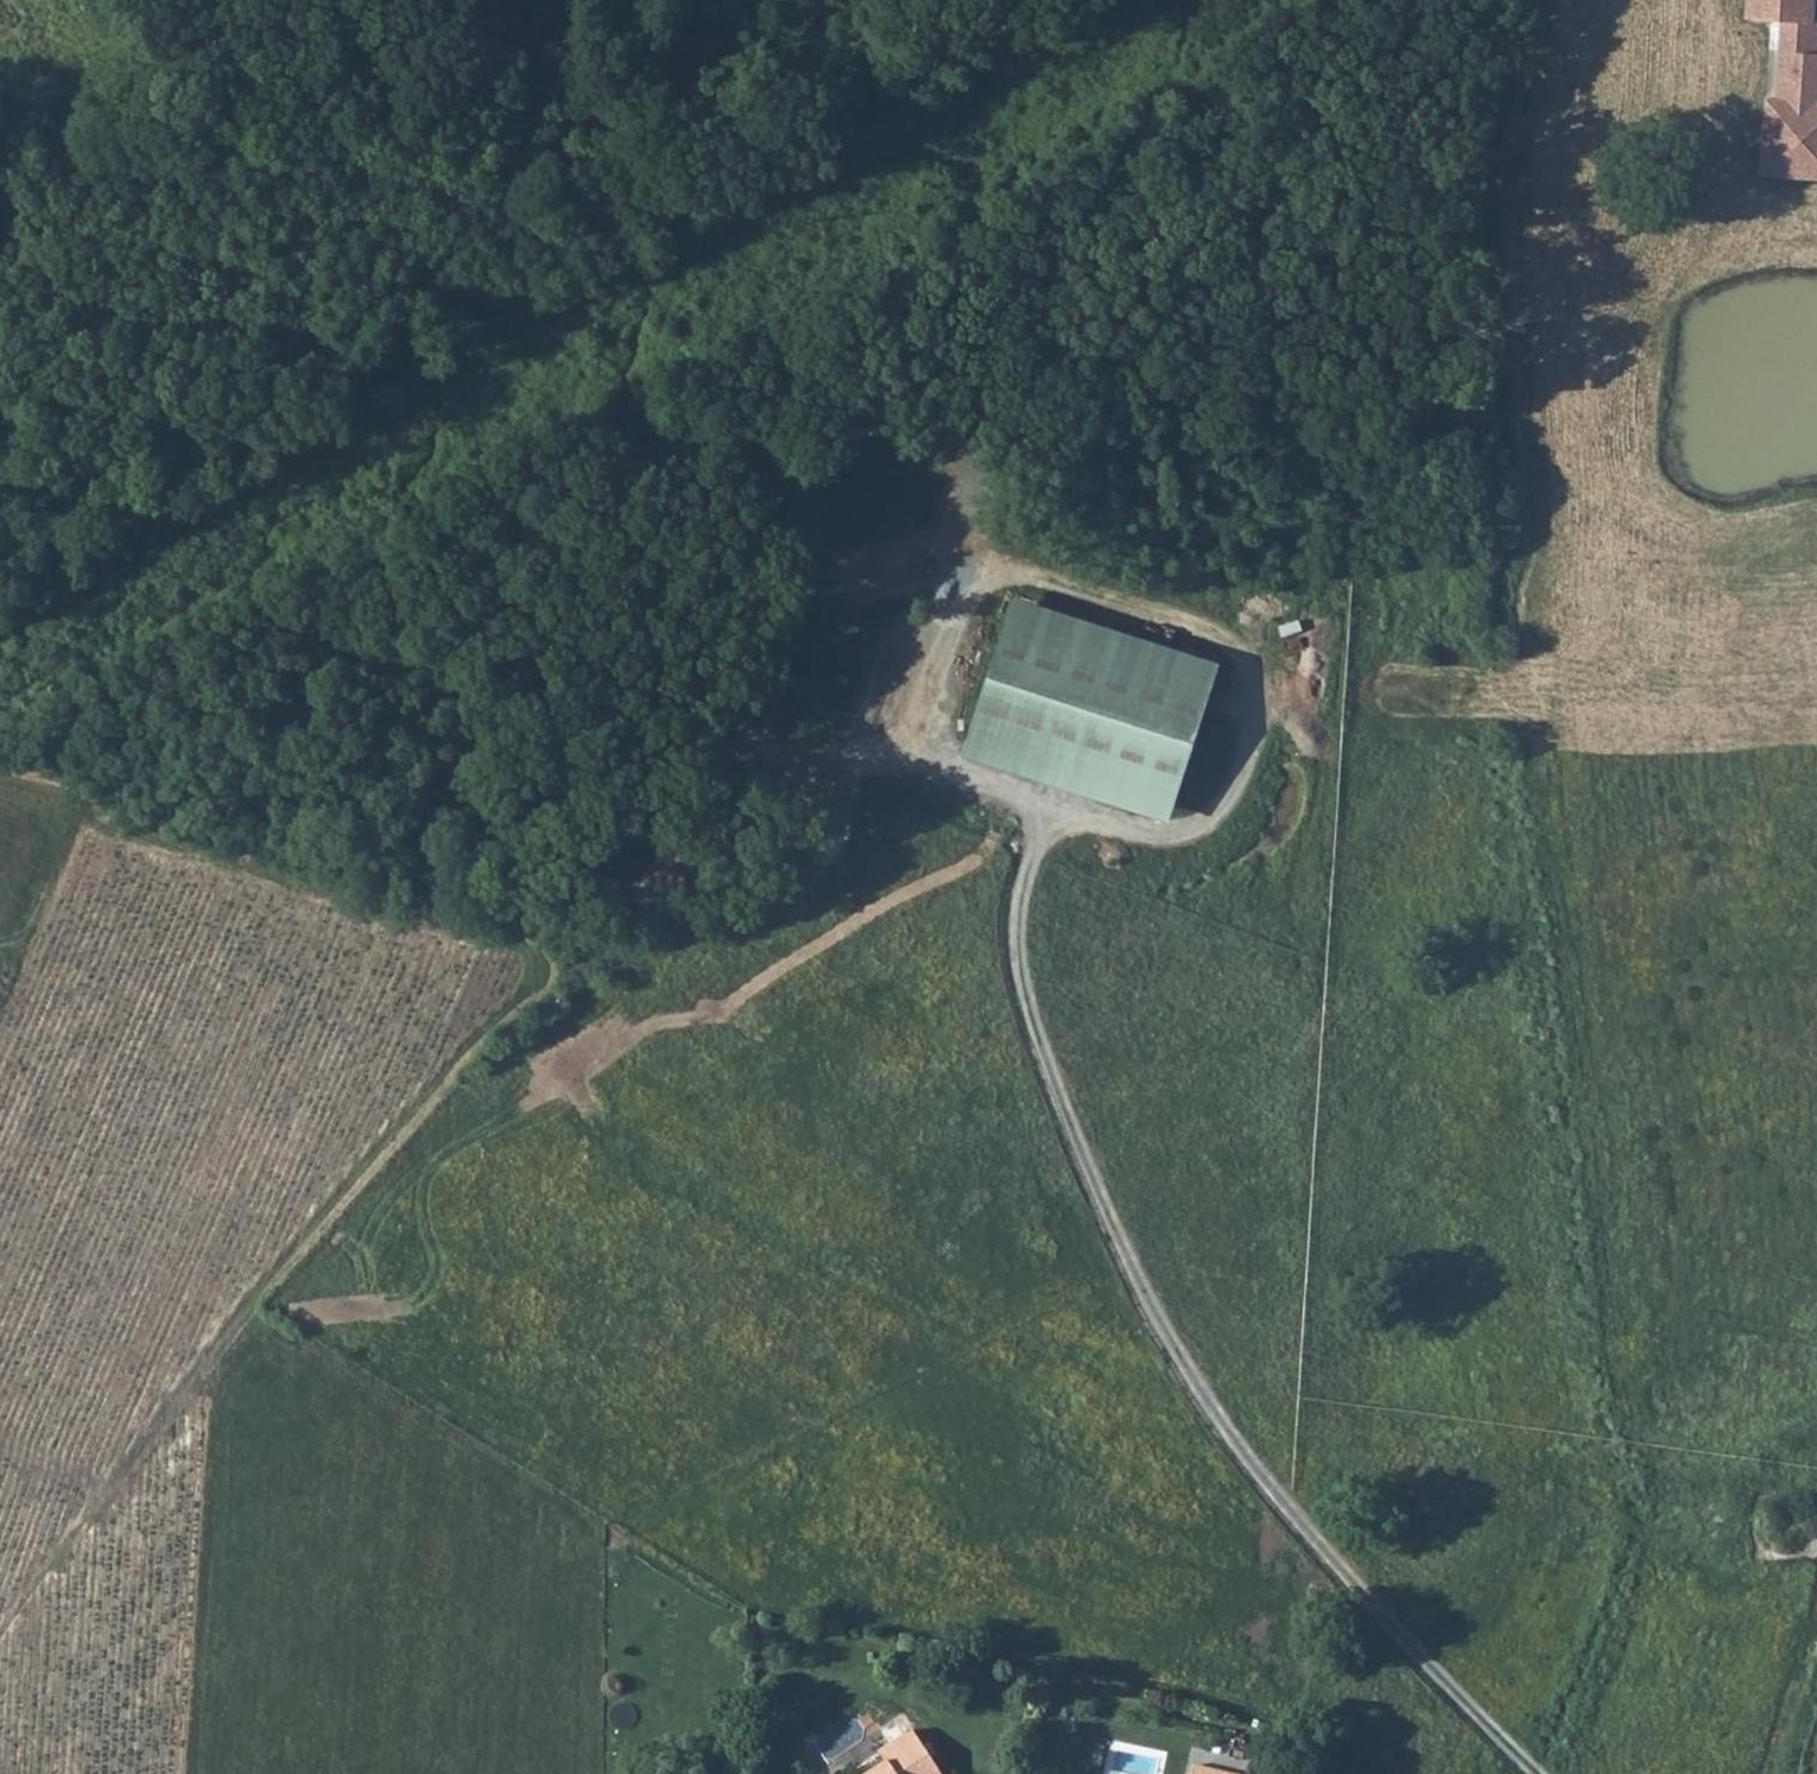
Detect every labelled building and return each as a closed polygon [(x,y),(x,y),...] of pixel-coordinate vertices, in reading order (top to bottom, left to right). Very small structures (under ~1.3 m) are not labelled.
[(1809,22),(1809,20),(1810,0),(1751,0),(1749,18),(1772,19),(1809,22)] [(1816,53),(1816,20),(1809,20),(1809,22),(1772,19),(1760,173),(1816,178),(1816,169),(1798,168),(1800,140),(1772,138),(1775,98),(1780,98),(1784,50),(1816,53)] [(1784,50),(1780,98),(1775,98),(1772,138),(1800,140),(1798,168),(1816,169),(1816,53),(1784,50)] [(1016,602),(965,759),(1166,825),(1218,668),(1016,602)] [(907,1727),(874,1749),(881,1758),(857,1773),(938,1773),(907,1727)]
